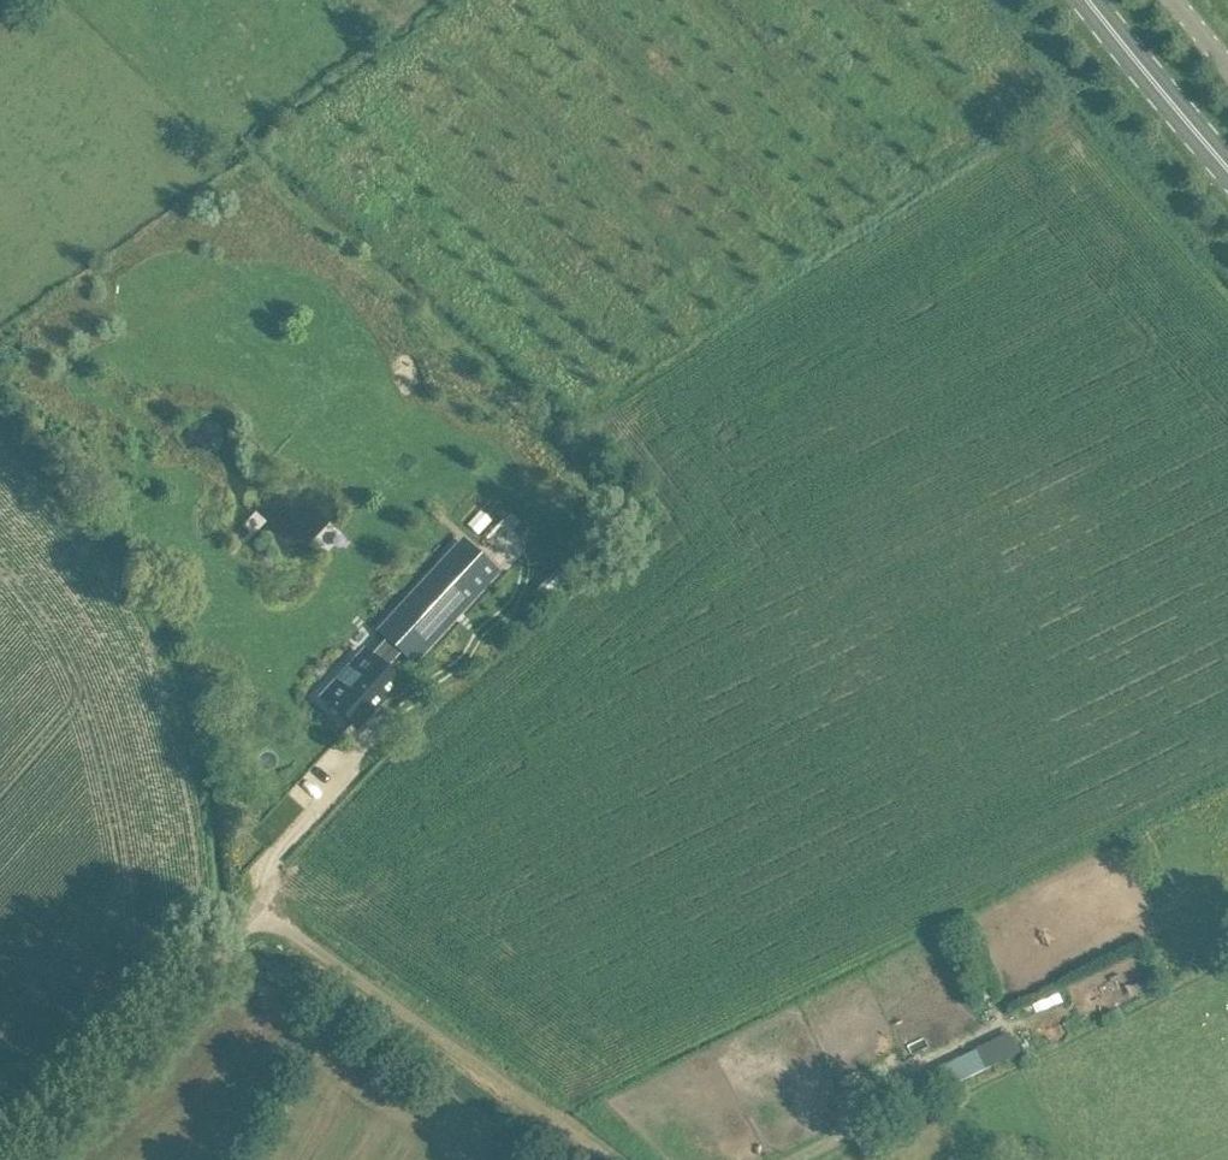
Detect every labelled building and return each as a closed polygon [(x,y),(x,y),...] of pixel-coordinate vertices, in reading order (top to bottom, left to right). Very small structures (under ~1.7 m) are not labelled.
[(505,572),(463,533),(376,626),(412,660),(432,637),(442,646),(505,572)] [(328,701),(327,702),(332,707),(330,709),(336,714),(338,712),(352,724),(378,696),(381,700),(397,683),(384,671),(400,654),(394,648),(378,665),(369,657),(368,658),(328,701)] [(1010,1034),(915,1080),(923,1098),(1019,1052),(1010,1034)]
